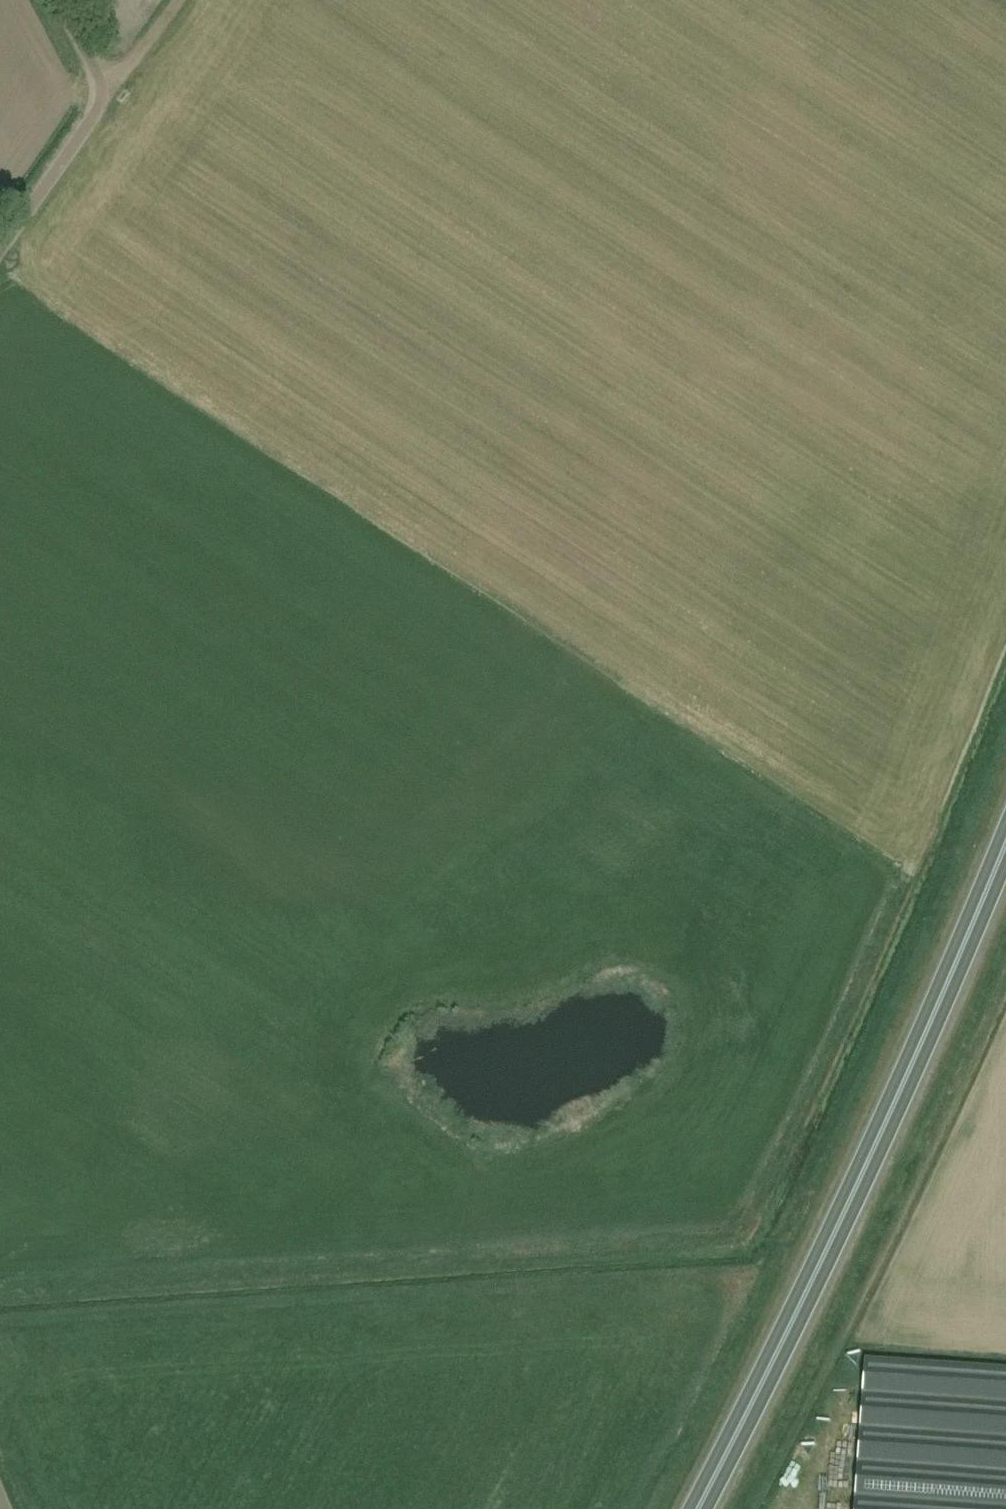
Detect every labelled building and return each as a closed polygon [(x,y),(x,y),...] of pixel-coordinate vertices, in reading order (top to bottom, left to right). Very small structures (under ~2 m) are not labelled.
[(865,1360),(855,1508),(1005,1508),(1005,1370),(865,1360)]
